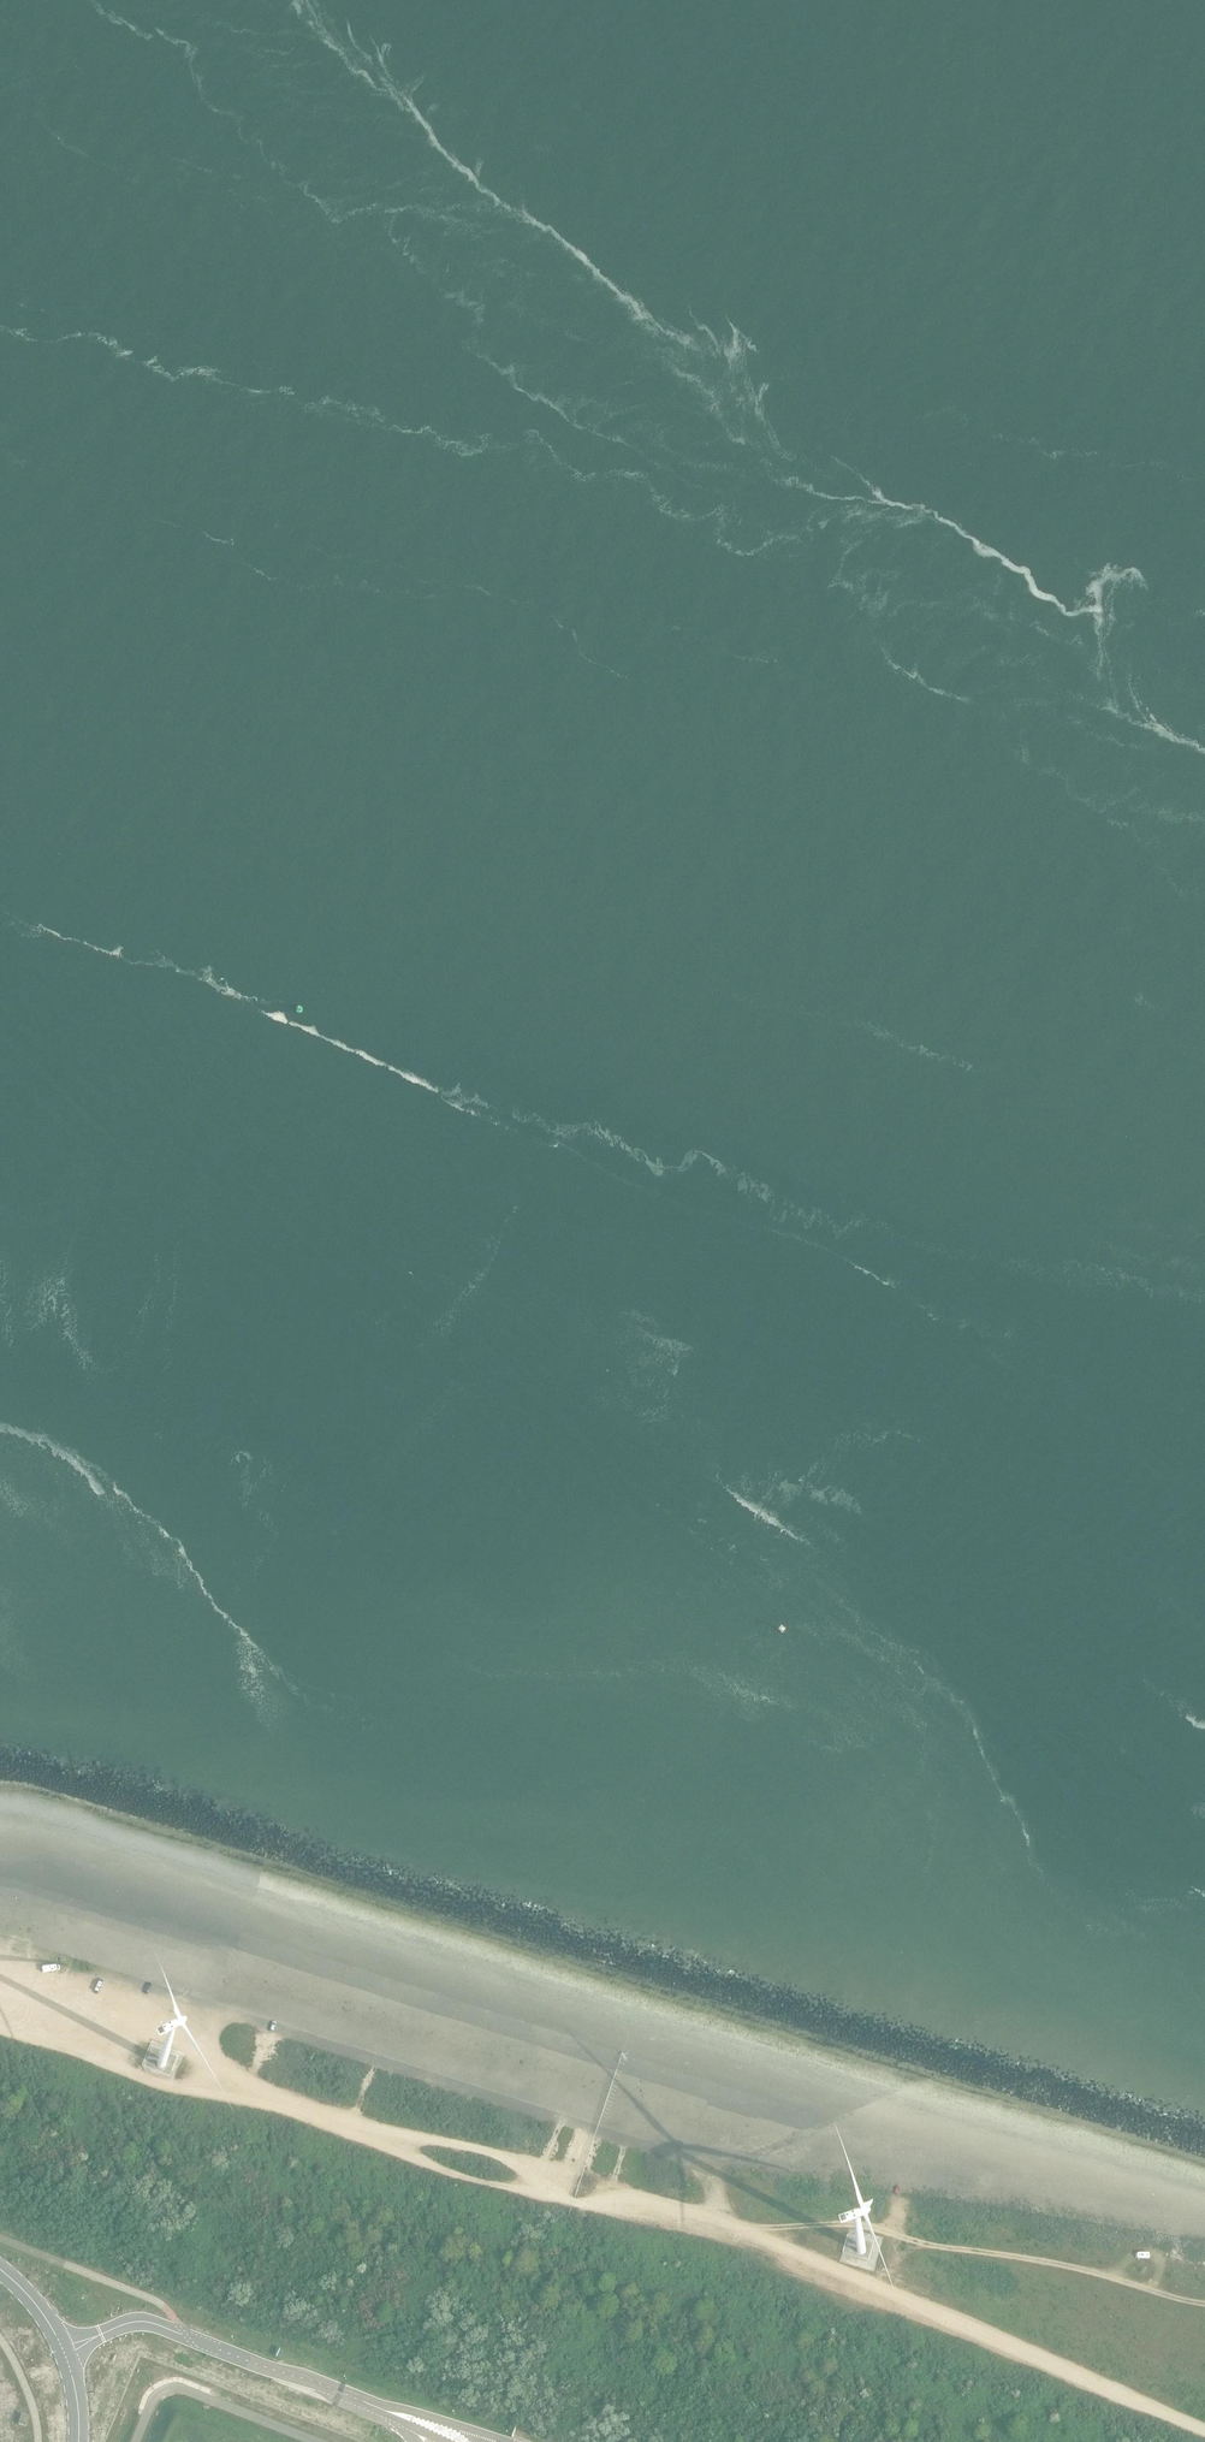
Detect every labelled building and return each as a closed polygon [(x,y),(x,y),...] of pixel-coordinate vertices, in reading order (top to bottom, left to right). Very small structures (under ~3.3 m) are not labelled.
[(21,2414),(17,2424),(25,2426),(28,2416),(21,2414)]
